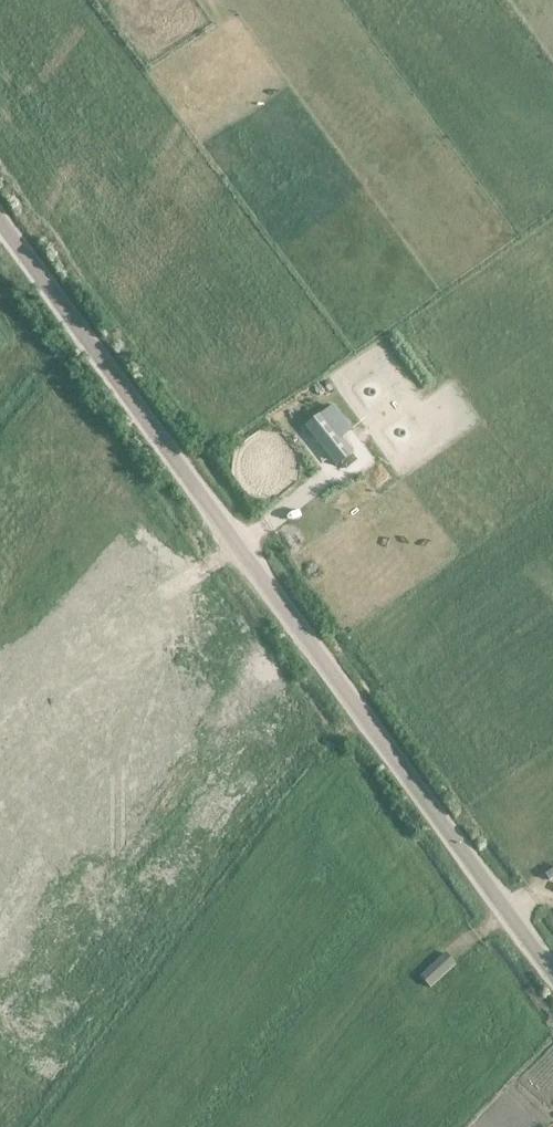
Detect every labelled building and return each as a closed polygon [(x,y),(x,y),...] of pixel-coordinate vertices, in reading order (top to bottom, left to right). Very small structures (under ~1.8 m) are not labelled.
[(315,432),(339,464),(351,454),(321,415),(304,428),(310,436),(315,432)] [(456,966),(446,955),(421,979),(431,989),(456,966)]
